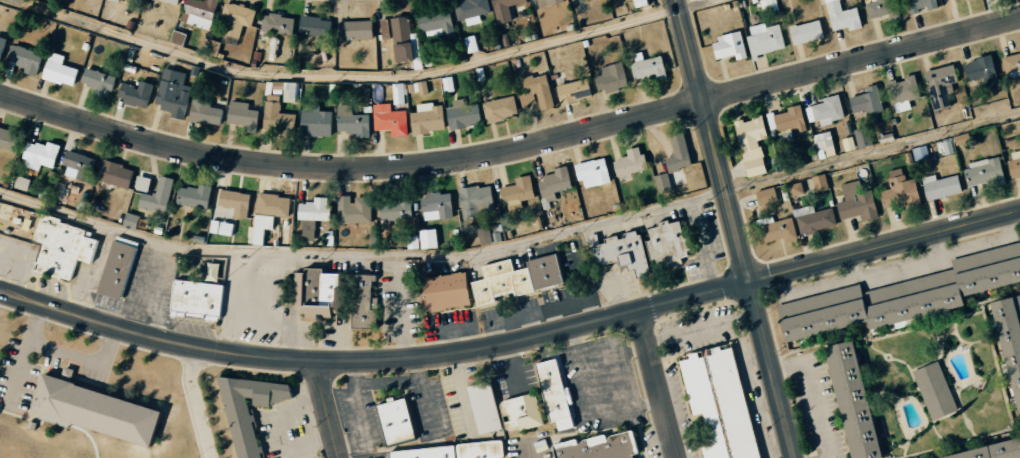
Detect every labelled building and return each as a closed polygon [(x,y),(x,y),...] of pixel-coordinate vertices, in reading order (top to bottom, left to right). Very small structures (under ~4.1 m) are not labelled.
[(204,2),(197,0),(185,0),(178,22),(209,31),(218,0),(205,0),(204,2)] [(464,19),(466,27),(480,23),(478,15),(489,12),(486,0),(454,0),(451,1),(456,21),(464,19)] [(524,0),(490,0),(497,25),(511,21),(507,7),(525,2),(524,0)] [(562,0),(530,0),(530,1),(535,0),(537,8),(562,2),(562,0)] [(645,6),(644,0),(630,0),(631,8),(645,6)] [(778,10),(775,0),(758,0),(762,14),(778,10)] [(856,8),(840,11),(838,0),(824,0),(830,31),(847,28),(848,30),(860,28),(856,8)] [(875,2),(865,3),(867,18),(888,16),(888,19),(898,18),(896,0),(874,0),(875,2)] [(936,8),(934,0),(905,0),(908,13),(936,8)] [(255,11),(224,2),(219,19),(225,21),(221,34),(238,39),(242,25),(250,28),(255,11)] [(456,36),(447,8),(416,18),(423,40),(442,34),(444,40),(456,36)] [(294,18),(262,14),(259,33),(291,37),(294,18)] [(405,17),(387,19),(393,63),(411,60),(405,17)] [(330,36),(331,18),(299,18),(299,35),(330,36)] [(380,39),(390,39),(388,19),(379,20),(380,39)] [(792,45),(823,37),(819,20),(788,28),(792,45)] [(338,22),(338,39),(371,39),(370,21),(338,22)] [(748,27),(750,36),(746,36),(750,57),(785,49),(780,24),(765,28),(764,23),(748,27)] [(168,43),(181,47),(185,34),(172,30),(168,43)] [(708,40),(714,60),(733,55),(735,61),(746,58),(739,32),(708,40)] [(409,40),(412,60),(418,59),(415,39),(409,40)] [(42,54),(10,44),(3,64),(35,75),(42,54)] [(1019,53),(1001,57),(1005,77),(1019,75),(1019,46),(1018,46),(1019,53)] [(63,56),(48,52),(40,77),(71,88),(77,70),(60,64),(63,56)] [(632,54),(634,62),(628,63),(633,81),(651,76),(653,82),(665,78),(659,56),(642,60),(640,52),(632,54)] [(984,88),(998,84),(990,55),(960,63),(965,81),(981,77),(984,88)] [(599,93),(627,86),(620,62),(592,70),(599,93)] [(930,110),(957,105),(955,94),(960,93),(955,64),(923,71),(930,110)] [(95,88),(93,94),(109,98),(115,76),(83,68),(79,84),(95,88)] [(189,91),(181,89),(185,73),(161,68),(153,106),(170,110),(169,117),(182,120),(189,91)] [(521,107),(538,103),(540,111),(554,107),(545,73),(521,80),(523,87),(516,89),(521,107)] [(885,83),(892,105),(919,96),(912,74),(885,83)] [(592,98),(587,78),(554,86),(559,106),(592,98)] [(145,108),(152,85),(138,81),(136,87),(121,82),(116,100),(145,108)] [(282,102),(297,102),(297,83),(283,82),(282,102)] [(866,92),(847,97),(851,113),(863,110),(864,115),(883,110),(875,84),(864,87),(866,92)] [(818,125),(843,119),(837,94),(821,98),(822,103),(804,107),(807,122),(817,120),(818,125)] [(279,113),(280,96),(264,95),(262,132),(293,134),(294,114),(279,113)] [(482,101),(484,121),(516,118),(514,97),(482,101)] [(187,120),(219,127),(223,108),(191,101),(187,120)] [(227,124),(245,125),(245,132),(257,133),(258,110),(248,110),(248,102),(228,102),(227,124)] [(390,130),(390,137),(406,137),(405,111),(390,111),(390,104),(373,104),(373,131),(390,130)] [(442,132),(441,104),(415,105),(416,112),(409,113),(410,133),(442,132)] [(480,125),(477,104),(445,108),(447,129),(480,125)] [(785,107),(786,111),(766,115),(770,134),(803,127),(799,104),(785,107)] [(352,105),(336,105),(336,133),(355,132),(355,138),(369,138),(369,114),(352,114),(352,105)] [(330,136),(331,111),(318,111),(318,107),(300,107),(300,136),(330,136)] [(733,120),(745,177),(764,173),(757,140),(765,138),(760,114),(749,116),(750,120),(740,122),(740,118),(733,120)] [(22,133),(0,126),(0,148),(16,152),(22,133)] [(867,126),(852,130),(857,148),(872,144),(867,126)] [(690,166),(683,131),(667,134),(672,155),(664,157),(667,171),(690,166)] [(834,155),(829,131),(812,134),(818,158),(834,155)] [(840,139),(843,151),(853,149),(851,136),(840,139)] [(938,155),(952,153),(950,139),(935,142),(938,155)] [(20,165),(38,171),(40,165),(51,168),(58,145),(45,141),(43,146),(27,141),(20,165)] [(914,161),(928,157),(925,145),(911,148),(914,161)] [(624,149),(626,157),(611,160),(614,176),(644,170),(639,146),(624,149)] [(90,183),(96,158),(64,150),(61,165),(66,166),(63,177),(90,183)] [(1009,152),(1011,160),(1005,161),(1010,180),(1019,177),(1019,150),(1009,152)] [(961,166),(966,187),(985,183),(987,188),(1004,184),(997,157),(961,166)] [(583,188),(608,183),(604,158),(572,163),(576,181),(581,180),(583,188)] [(96,181),(128,187),(131,167),(99,161),(96,181)] [(571,188),(566,165),(552,169),(554,176),(537,179),(542,205),(556,202),(554,192),(571,188)] [(881,208),(903,204),(903,209),(920,206),(914,179),(904,181),(901,168),(886,171),(889,189),(878,191),(881,208)] [(653,176),(657,194),(671,191),(667,172),(653,176)] [(810,176),(814,192),(827,189),(823,173),(810,176)] [(150,179),(136,175),(133,188),(147,191),(150,179)] [(514,178),(515,185),(500,187),(504,211),(521,208),(520,201),(534,198),(529,175),(514,178)] [(921,178),(926,201),(960,194),(956,175),(936,179),(935,175),(921,178)] [(154,196),(140,192),(137,205),(164,213),(173,179),(159,176),(154,196)] [(839,184),(843,201),(834,203),(838,220),(859,215),(860,221),(876,217),(870,189),(861,191),(858,180),(839,184)] [(789,197),(802,194),(799,181),(786,185),(789,197)] [(175,203),(206,210),(211,187),(197,184),(196,189),(179,185),(175,203)] [(458,190),(462,219),(478,217),(477,210),(493,208),(490,184),(458,190)] [(757,206),(776,200),(772,186),(753,192),(757,206)] [(246,219),(250,194),(219,189),(217,206),(233,208),(232,217),(246,219)] [(420,194),(421,220),(452,219),(451,193),(420,194)] [(289,196),(256,194),(255,215),(289,216),(289,196)] [(350,195),(337,195),(338,223),(370,222),(370,197),(350,197),(350,195)] [(327,220),(328,197),(312,197),(312,203),(297,203),(297,220),(327,220)] [(377,201),(378,221),(410,220),(410,200),(377,201)] [(793,209),(798,234),(835,227),(831,208),(813,212),(812,205),(793,209)] [(99,240),(82,236),(84,228),(38,215),(32,240),(39,242),(32,269),(71,280),(77,260),(92,264),(99,240)] [(263,244),(263,229),(272,230),(272,215),(253,215),(252,244),(263,244)] [(759,244),(782,238),(783,241),(796,238),(790,217),(772,222),(770,216),(753,220),(759,244)] [(678,219),(643,228),(655,271),(679,265),(678,258),(687,255),(678,219)] [(231,235),(232,223),(210,220),(209,233),(231,235)] [(314,221),(301,220),(300,241),(313,241),(314,221)] [(478,228),(478,244),(491,244),(490,228),(478,228)] [(419,249),(436,248),(435,229),(418,230),(419,249)] [(646,274),(637,230),(620,233),(621,235),(597,240),(596,239),(589,241),(594,265),(616,260),(617,266),(626,264),(627,270),(633,269),(635,277),(646,274)] [(97,293),(121,299),(136,242),(111,236),(97,293)] [(950,258),(1019,240),(1019,281),(960,296),(953,268),(950,258)] [(533,290),(561,282),(554,253),(526,260),(533,290)] [(475,307),(494,302),(493,300),(532,291),(527,267),(512,270),(509,259),(478,266),(481,278),(469,281),(475,307)] [(868,320),(860,292),(953,268),(960,296),(962,305),(870,329),(868,320)] [(336,273),(319,273),(319,270),(295,269),(294,319),(331,319),(331,288),(335,288),(336,273)] [(467,306),(463,272),(417,278),(421,312),(467,306)] [(375,328),(373,274),(349,275),(350,328),(375,328)] [(217,320),(220,284),(170,279),(167,315),(217,320)] [(776,305),(858,284),(860,292),(868,320),(786,342),(776,305)] [(991,303),(1019,296),(1019,417),(991,303)] [(883,457),(879,457),(852,457),(824,347),(853,340),(883,457)] [(704,457),(760,457),(731,342),(679,355),(704,457)] [(535,364),(551,423),(556,421),(559,431),(575,427),(569,404),(573,404),(568,386),(564,388),(556,358),(535,364)] [(912,372),(937,361),(957,409),(932,420),(912,372)] [(42,372),(30,410),(41,413),(39,418),(69,427),(71,421),(152,448),(163,412),(42,372)] [(251,407),(270,408),(272,404),(293,397),(289,383),(217,376),(238,457),(265,457),(251,407)] [(466,386),(480,435),(503,428),(490,380),(466,386)] [(500,403),(507,428),(519,425),(521,432),(544,425),(536,393),(500,403)] [(378,407),(389,445),(416,437),(405,398),(395,401),(393,397),(387,399),(388,404),(378,407)] [(631,454),(636,453),(630,431),(603,439),(602,435),(584,440),(585,444),(576,446),(574,439),(553,445),(557,457),(561,456),(562,457),(632,457),(631,454)] [(940,457),(1019,438),(1019,457),(940,457)] [(460,457),(504,457),(502,440),(458,445),(460,457)] [(390,457),(456,457),(455,446),(389,451),(390,457)]
